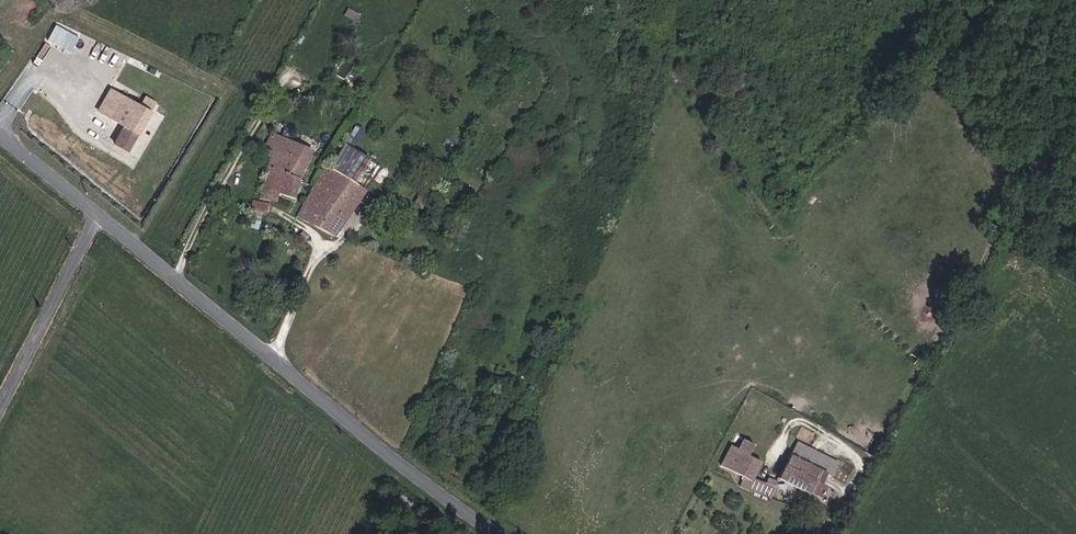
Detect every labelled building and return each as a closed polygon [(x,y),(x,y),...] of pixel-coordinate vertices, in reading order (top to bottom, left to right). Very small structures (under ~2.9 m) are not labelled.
[(355,22),(359,16),(348,10),(344,16),(355,22)] [(58,23),(50,40),(74,52),(82,35),(58,23)] [(128,152),(150,114),(147,113),(134,105),(109,90),(98,111),(124,127),(114,144),(128,152)] [(147,113),(154,102),(141,94),(134,105),(147,113)] [(352,150),(363,131),(355,126),(344,145),(352,150)] [(298,180),(311,152),(270,134),(263,151),(266,153),(265,158),(269,159),(259,198),(275,202),(277,194),(293,199),(298,180)] [(355,185),(369,161),(352,150),(344,145),(329,169),(355,185)] [(336,236),(364,190),(355,185),(329,169),(326,167),(298,215),(336,236)] [(422,209),(431,195),(423,189),(414,203),(422,209)] [(753,479),(762,461),(748,454),(753,446),(742,440),(738,449),(731,446),(721,465),(744,477),(752,481),(753,479)] [(831,463),(794,444),(789,455),(826,473),(831,463)] [(826,473),(789,455),(777,477),(820,499),(826,488),(820,485),(826,473)] [(843,479),(849,466),(837,460),(830,473),(843,479)] [(774,488),(753,479),(752,481),(744,477),(740,486),(768,500),(774,488)]
